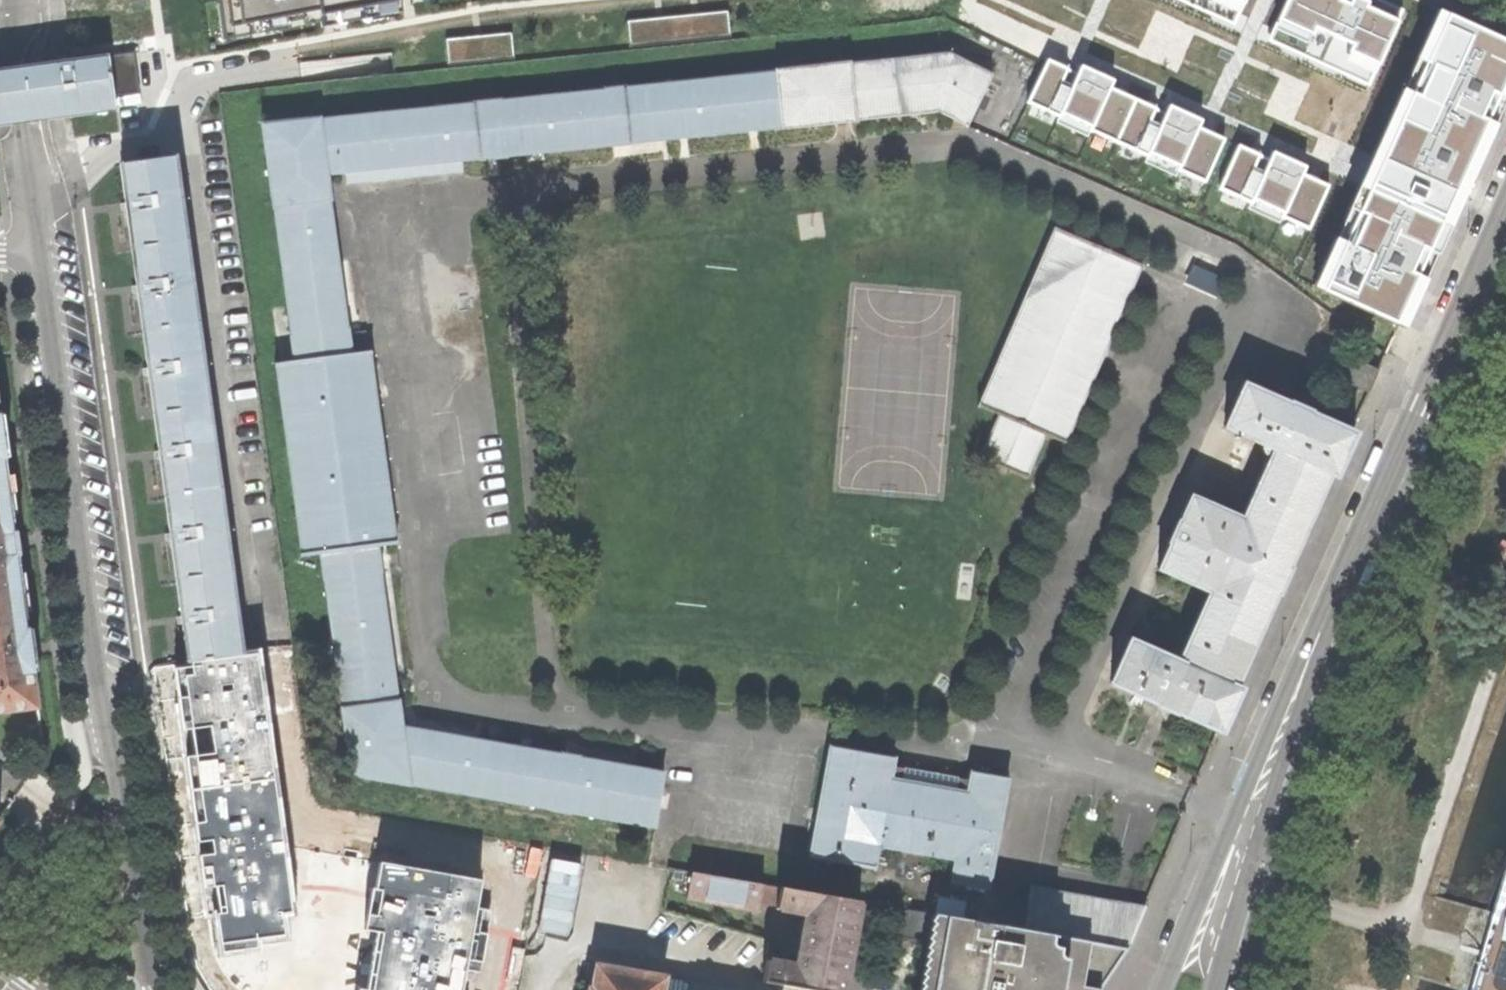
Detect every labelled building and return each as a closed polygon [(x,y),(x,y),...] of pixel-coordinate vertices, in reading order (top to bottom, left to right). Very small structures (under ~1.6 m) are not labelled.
[(225,43),(254,37),(255,43),(284,37),(282,30),(319,23),(320,28),(405,12),(403,0),(216,0),(225,43)] [(1228,25),(1240,0),(1174,0),(1228,25)] [(1384,0),(1279,0),(1261,39),(1363,85),(1399,7),(1384,0)] [(728,10),(630,20),(633,44),(731,34),(728,10)] [(1428,11),(1405,61),(1421,68),(1408,97),(1394,90),(1368,146),(1368,150),(1462,190),(1505,90),(1505,45),(1428,11)] [(514,31),(451,36),(453,60),(516,54),(514,31)] [(141,84),(138,54),(128,55),(131,85),(141,84)] [(291,361),(348,353),(347,329),(346,329),(330,202),(331,201),(328,175),(478,159),(479,161),(507,158),(507,157),(610,146),(611,147),(631,145),(631,143),(782,128),(782,129),(855,122),(855,120),(938,112),(968,126),(993,75),(949,54),(850,64),(850,63),(777,70),(776,72),(624,87),(624,86),(605,88),(605,89),(502,100),(502,99),(474,101),(474,103),(323,118),(322,117),(262,124),(274,209),(275,209),(291,336),(289,336),(291,361)] [(1023,100),(1113,141),(1132,97),(1106,85),(1109,78),(1075,63),(1066,83),(1058,80),(1064,66),(1043,56),(1023,100)] [(31,124),(95,115),(94,106),(113,103),(106,59),(82,62),(22,70),(0,73),(0,128),(31,124)] [(1132,97),(1113,141),(1201,180),(1221,137),(1196,126),(1199,119),(1164,102),(1153,124),(1145,121),(1152,106),(1132,97)] [(1234,143),(1214,187),(1304,228),(1324,185),(1299,173),(1302,165),(1266,149),(1258,168),(1250,165),(1256,153),(1234,143)] [(1396,331),(1462,190),(1368,146),(1338,210),(1355,217),(1341,247),(1327,240),(1304,288),(1396,331)] [(182,620),(188,660),(232,654),(230,637),(239,636),(232,589),(224,590),(219,554),(227,553),(221,507),(213,508),(208,472),(217,471),(210,423),(202,425),(197,388),(205,387),(199,341),(191,342),(186,306),(194,305),(187,258),(179,259),(174,223),(183,222),(176,176),(168,177),(165,157),(121,163),(127,209),(138,289),(149,371),(160,456),(171,536),(182,620)] [(999,416),(1045,436),(1066,445),(1142,266),(1055,228),(979,407),(999,416)] [(319,554),(377,546),(396,544),(396,541),(393,541),(369,355),(370,355),(370,350),(348,353),(291,361),(274,363),(274,366),(276,366),(300,551),(300,552),(300,556),(319,554)] [(1353,361),(1344,381),(1370,392),(1378,372),(1353,361)] [(1130,642),(1111,684),(1156,705),(1156,706),(1164,710),(1175,715),(1176,713),(1222,734),(1240,691),(1240,689),(1281,597),(1283,597),(1294,572),(1292,571),(1334,478),(1335,478),(1354,435),(1307,414),(1308,413),(1290,405),(1289,406),(1243,386),(1224,430),(1264,447),(1262,449),(1264,455),(1270,458),(1242,520),(1191,498),(1179,523),(1178,523),(1168,544),(1170,545),(1158,571),(1209,594),(1182,657),(1176,654),(1173,655),(1170,656),(1168,658),(1130,642)] [(1027,478),(1045,436),(999,416),(980,459),(1027,478)] [(10,496),(5,460),(6,460),(3,440),(1,418),(0,418),(0,498),(10,496)] [(23,595),(18,558),(19,558),(18,546),(16,534),(14,534),(10,496),(0,498),(0,598),(23,595)] [(380,572),(377,546),(319,554),(322,581),(324,581),(341,708),(339,708),(349,775),(411,786),(412,784),(654,829),(662,772),(580,757),(560,753),(560,754),(401,726),(397,701),(396,701),(378,572),(380,572)] [(38,710),(33,673),(34,673),(31,646),(29,633),(28,633),(23,595),(0,598),(0,715),(38,710)] [(242,958),(256,974),(347,989),(488,989),(494,957),(293,922),(265,687),(208,695),(242,958)] [(954,861),(949,883),(988,891),(1009,780),(970,772),(966,794),(890,780),(894,759),(829,747),(828,755),(810,851),(809,857),(874,870),(878,847),(954,861)] [(687,897),(691,872),(673,869),(666,909),(684,913),(687,897)] [(762,885),(691,872),(687,897),(758,909),(759,901),(762,885)] [(779,888),(762,885),(759,901),(776,904),(779,888)] [(1028,912),(1024,931),(1125,949),(1145,908),(1033,886),(1028,912)] [(779,888),(776,904),(776,908),(798,912),(801,910),(805,917),(797,962),(791,966),(788,962),(767,959),(763,980),(826,989),(843,989),(851,946),(859,902),(779,888)] [(965,903),(936,898),(933,915),(936,916),(962,920),(965,903)] [(1002,927),(1024,931),(1028,912),(1005,908),(1002,927)] [(930,944),(936,916),(933,915),(908,910),(903,939),(930,944)] [(936,916),(930,944),(922,989),(1099,989),(1125,949),(1024,931),(1002,927),(962,920),(936,916)] [(663,977),(597,965),(592,989),(661,989),(663,977)]
